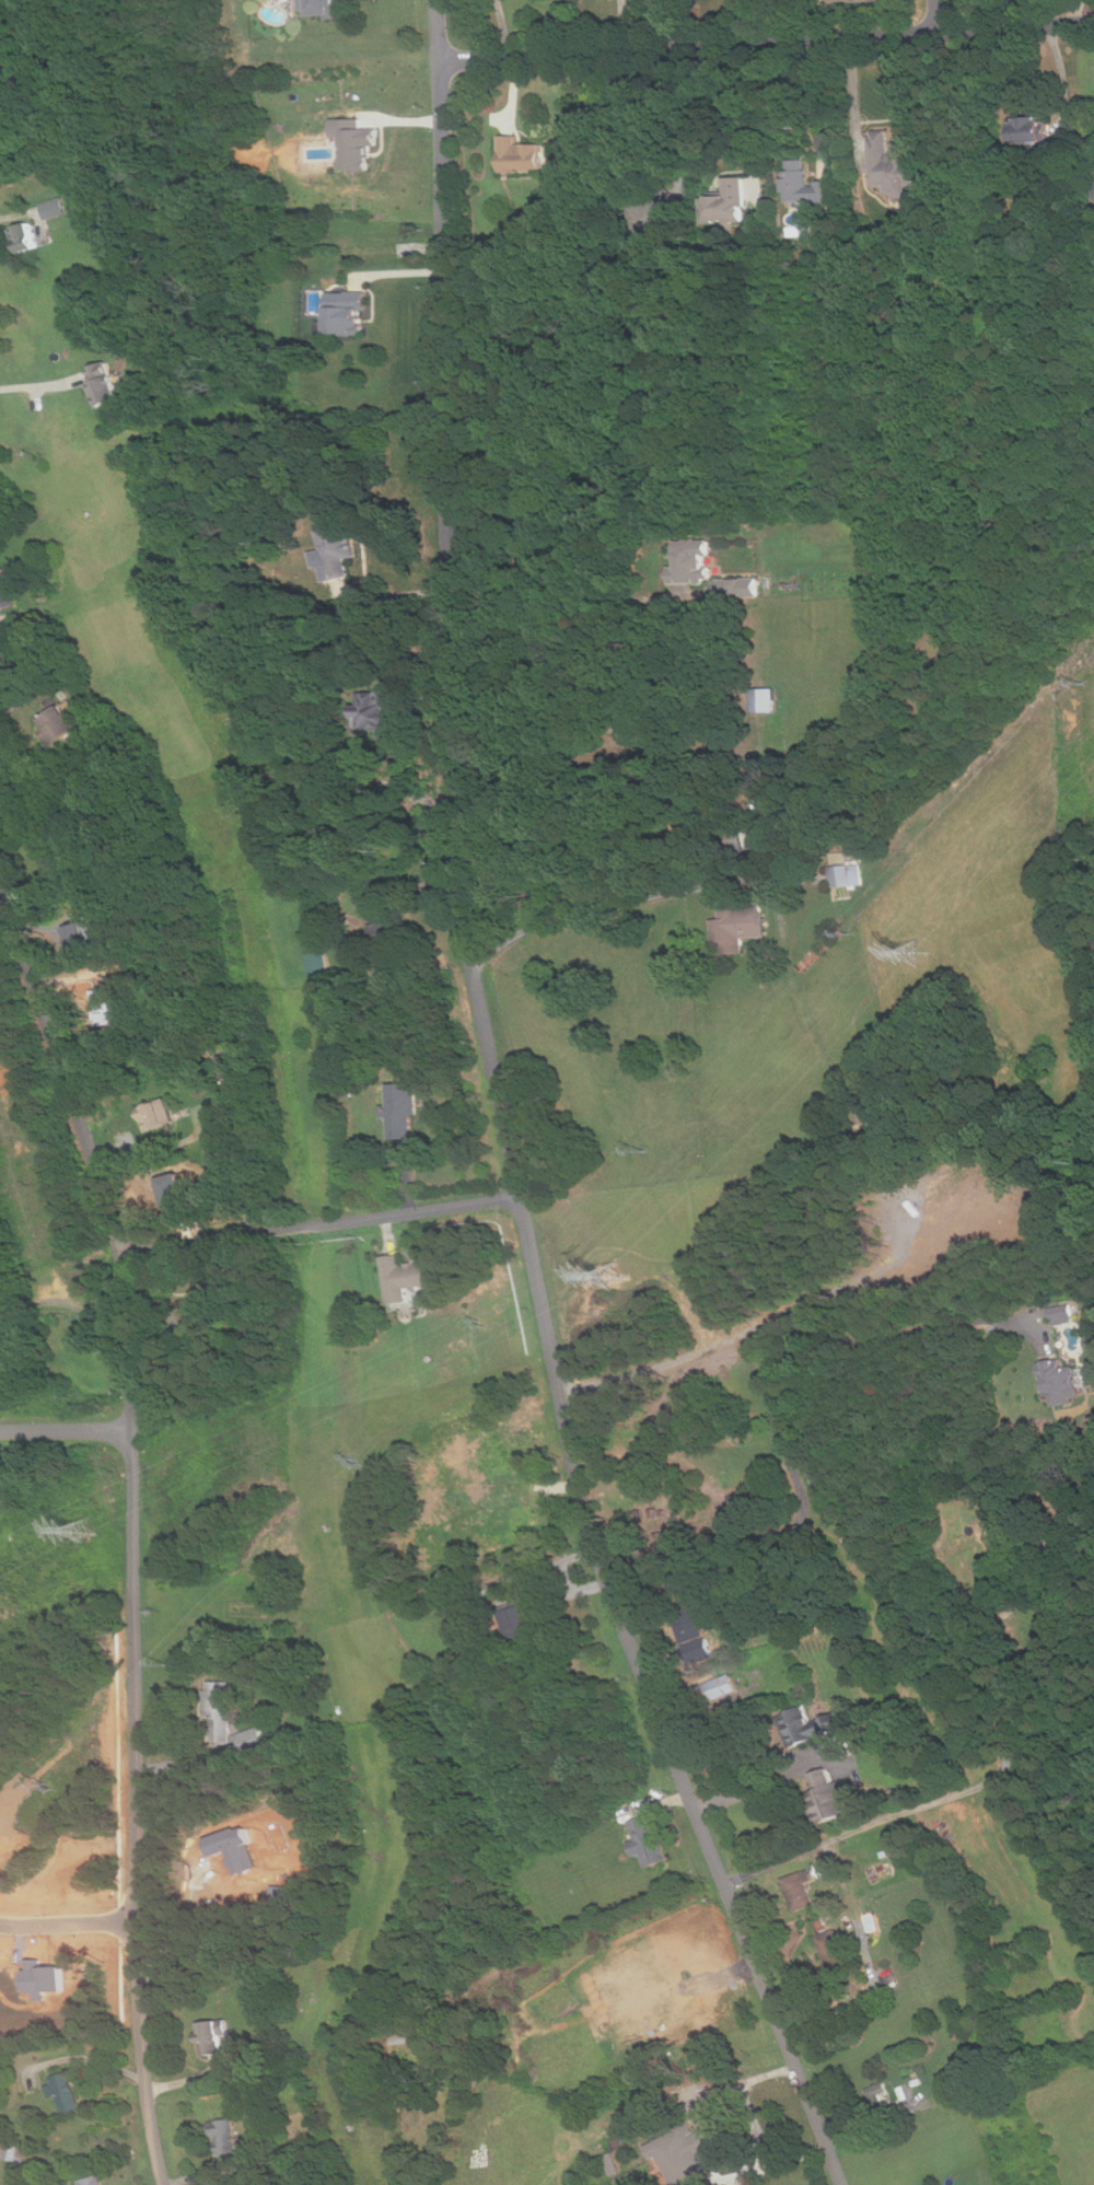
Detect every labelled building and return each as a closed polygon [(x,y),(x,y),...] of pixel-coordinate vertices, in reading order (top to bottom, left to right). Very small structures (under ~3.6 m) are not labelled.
[(305,16),(327,15),(328,19),(340,18),(338,0),(303,0),(305,16)] [(1016,143),(1050,142),(1049,117),(1015,118),(1016,143)] [(333,119),(333,136),(342,136),(343,171),(370,170),(370,146),(378,146),(378,129),(361,129),(361,119),(333,119)] [(922,158),(903,159),(903,152),(890,153),(889,129),(871,130),(873,185),(886,184),(886,197),(910,196),(909,187),(923,187),(922,158)] [(543,172),(543,144),(517,144),(517,135),(499,135),(499,173),(543,172)] [(786,203),(835,201),(834,180),(806,181),(805,159),(784,160),(786,203)] [(726,177),(726,195),(712,195),(713,222),(746,221),(745,177),(726,177)] [(681,197),(651,196),(650,221),(659,221),(659,232),(680,233),(681,197)] [(42,205),(47,221),(69,213),(63,198),(42,205)] [(39,248),(31,223),(13,230),(21,254),(39,248)] [(330,335),(366,335),(366,293),(330,293),(330,335)] [(102,408),(125,400),(113,362),(89,370),(102,408)] [(358,557),(353,525),(322,530),(325,550),(315,551),(317,569),(325,568),(327,581),(351,578),(348,559),(358,557)] [(678,574),(673,574),(673,584),(711,584),(711,546),(678,546),(678,574)] [(19,608),(9,570),(0,572),(0,613),(19,608)] [(718,579),(718,598),(759,597),(758,578),(718,579)] [(391,702),(401,701),(400,689),(361,690),(362,732),(392,731),(391,702)] [(777,689),(752,689),(752,712),(777,712),(777,689)] [(74,711),(67,714),(62,708),(36,721),(49,746),(84,729),(74,711)] [(747,828),(724,828),(724,852),(747,852),(747,828)] [(831,887),(862,887),(862,865),(831,865),(831,887)] [(50,892),(47,880),(34,883),(38,895),(50,892)] [(766,938),(765,907),(742,908),(742,890),(720,891),(721,920),(713,920),(714,942),(723,942),(723,954),(745,953),(744,938),(766,938)] [(66,914),(80,955),(101,948),(86,907),(66,914)] [(310,975),(327,974),(326,952),(309,953),(310,975)] [(417,1084),(391,1084),(391,1139),(417,1139),(417,1084)] [(178,1118),(166,1097),(139,1113),(151,1135),(178,1118)] [(434,1287),(431,1262),(405,1265),(404,1254),(385,1256),(391,1303),(416,1301),(415,1289),(434,1287)] [(1051,1305),(1052,1318),(1074,1317),(1074,1304),(1051,1305)] [(11,1333),(9,1323),(0,1325),(0,1335),(11,1333)] [(1080,1365),(1061,1367),(1060,1359),(1046,1359),(1049,1404),(1081,1403),(1080,1365)] [(535,1616),(543,1614),(540,1601),(502,1609),(510,1646),(540,1638),(535,1616)] [(685,1643),(707,1636),(696,1603),(674,1611),(685,1643)] [(737,1692),(732,1675),(702,1685),(707,1700),(737,1692)] [(231,1682),(206,1682),(206,1721),(231,1721),(231,1682)] [(839,1713),(812,1722),(807,1707),(780,1716),(791,1747),(845,1730),(839,1713)] [(233,1736),(240,1754),(268,1744),(261,1726),(233,1736)] [(852,1814),(842,1782),(836,1783),(831,1769),(814,1775),(819,1791),(811,1794),(821,1824),(852,1814)] [(651,1815),(631,1823),(639,1840),(631,1844),(637,1857),(644,1855),(650,1868),(670,1860),(651,1815)] [(818,1905),(808,1871),(783,1879),(793,1913),(818,1905)] [(817,1938),(831,1968),(849,1961),(835,1930),(817,1938)] [(224,2036),(231,2036),(231,2021),(201,2023),(203,2057),(225,2056),(224,2036)] [(82,2113),(72,2073),(53,2078),(62,2117),(82,2113)] [(869,2089),(875,2113),(893,2108),(887,2084),(869,2089)] [(219,2157),(241,2152),(234,2118),(211,2123),(219,2157)] [(690,2137),(698,2154),(726,2142),(719,2125),(690,2137)] [(0,2158),(23,2163),(27,2147),(3,2142),(0,2158)] [(84,2184),(105,2184),(103,2175),(83,2181),(84,2184)]
